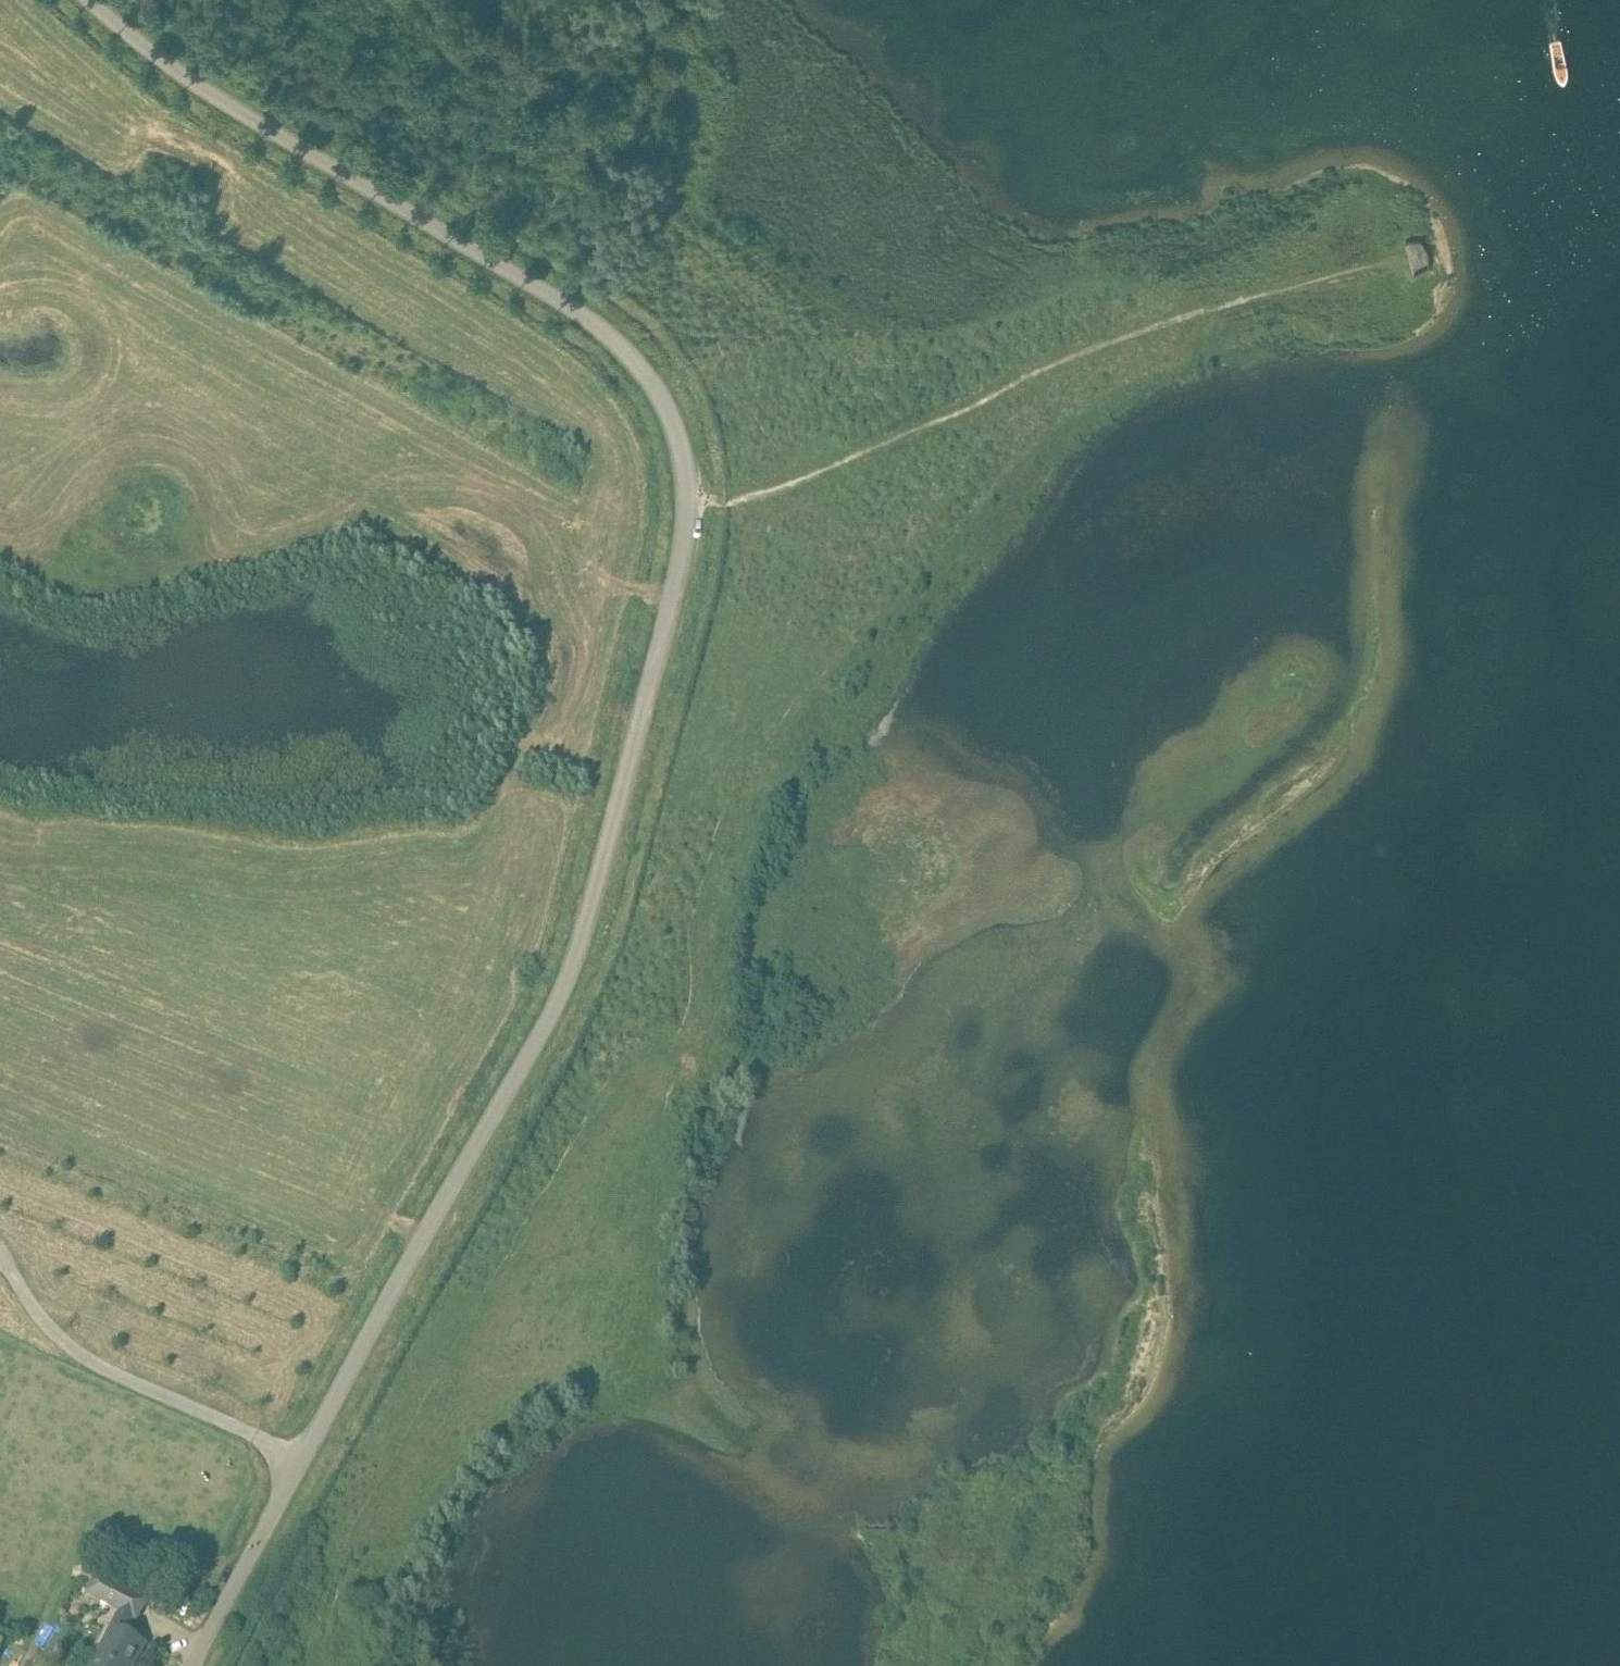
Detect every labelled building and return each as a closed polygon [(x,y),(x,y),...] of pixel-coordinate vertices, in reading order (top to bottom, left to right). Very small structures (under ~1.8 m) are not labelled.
[(145,1603),(96,1577),(87,1595),(121,1612),(92,1665),(133,1665),(144,1644),(124,1634),(132,1618),(136,1620),(145,1603)]
